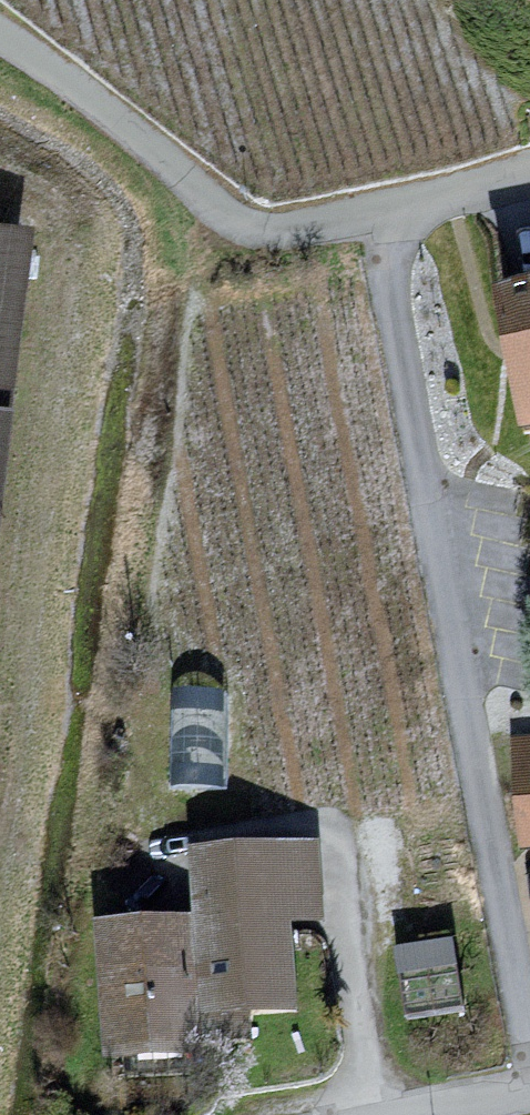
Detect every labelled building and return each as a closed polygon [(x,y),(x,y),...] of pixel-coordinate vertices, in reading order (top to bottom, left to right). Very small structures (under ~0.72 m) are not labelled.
[(0,215),(0,415),(24,218),(0,215)] [(501,320),(529,444),(529,312),(501,320)] [(518,744),(524,853),(529,852),(529,743),(518,744)] [(199,921),(102,925),(108,1058),(200,1054),(200,1040),(248,1038),(246,1007),(292,1005),(288,923),(318,922),(314,846),(196,851),(199,921)] [(400,931),(405,1003),(460,999),(455,927),(400,931)]
